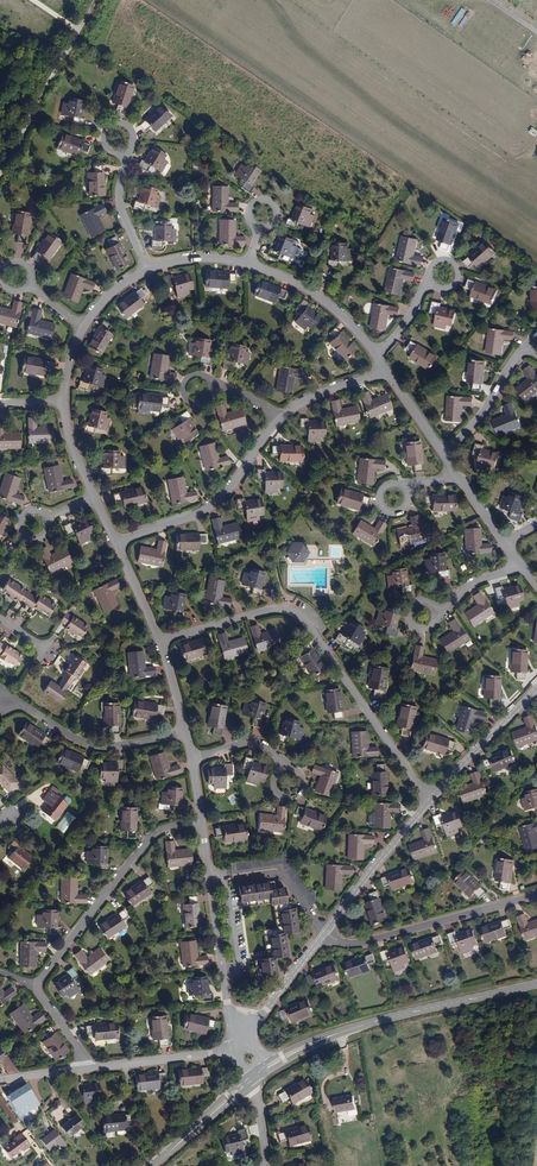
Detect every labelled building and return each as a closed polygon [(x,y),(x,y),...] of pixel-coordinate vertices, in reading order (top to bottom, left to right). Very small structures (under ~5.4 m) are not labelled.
[(135,87),(122,81),(117,93),(116,92),(112,101),(118,104),(115,111),(123,114),(126,107),(127,107),(135,87)] [(79,117),(83,100),(69,97),(67,102),(62,101),(60,112),(71,115),(70,123),(81,125),(83,118),(79,117)] [(160,125),(169,116),(160,106),(138,127),(144,134),(150,128),(154,132),(161,125),(160,125)] [(84,141),(64,132),(59,144),(70,149),(70,151),(78,154),(80,149),(88,153),(91,145),(84,142),(84,141)] [(163,161),(166,156),(153,149),(145,163),(142,161),(138,168),(147,174),(151,167),(161,173),(167,163),(163,161)] [(251,186),(261,172),(248,164),(245,168),(241,166),(235,175),(245,182),(241,188),(250,195),(254,188),(251,186)] [(101,174),(100,167),(92,167),(92,174),(86,174),(86,184),(88,184),(89,197),(103,196),(102,174),(101,174)] [(156,209),(160,198),(155,196),(156,191),(142,187),(137,202),(134,202),(132,209),(142,213),(145,205),(156,209)] [(228,203),(228,187),(213,187),(213,200),(215,200),(215,211),(239,211),(239,204),(228,203)] [(106,211),(103,204),(81,213),(85,223),(84,224),(90,236),(103,230),(97,216),(106,211)] [(315,219),(311,217),(314,212),(300,205),(293,220),(290,218),(286,226),(297,231),(300,224),(310,229),(315,219)] [(30,215),(15,213),(14,225),(13,225),(11,234),(18,236),(17,243),(25,244),(26,237),(28,237),(30,215)] [(448,252),(459,224),(446,219),(442,231),(440,230),(437,239),(443,242),(440,249),(448,252)] [(235,238),(235,221),(220,221),(220,234),(223,234),(223,245),(246,245),(246,238),(235,238)] [(175,243),(175,231),(171,231),(171,225),(156,225),(155,242),(152,242),(152,250),(163,250),(163,242),(175,243)] [(61,241),(50,232),(37,250),(38,251),(34,257),(40,262),(44,256),(49,260),(55,252),(54,251),(61,241)] [(119,242),(116,236),(108,239),(111,246),(106,248),(110,258),(111,257),(117,268),(129,262),(120,242),(119,242)] [(413,256),(418,240),(403,237),(400,249),(402,250),(400,261),(423,266),(424,259),(413,256)] [(291,259),(294,249),(290,247),(291,242),(277,238),(272,254),(269,253),(266,261),(278,264),(280,256),(291,259)] [(352,260),(353,249),(348,248),(348,243),(333,242),(333,259),(329,259),(329,267),(340,268),(340,260),(352,260)] [(486,260),(495,252),(486,242),(463,262),(469,268),(475,263),(479,267),(486,261),(486,260)] [(401,283),(402,277),(413,280),(415,272),(393,267),(390,278),(388,277),(385,290),(400,293),(402,283),(401,283)] [(228,274),(205,272),(204,286),(217,287),(217,288),(226,289),(227,283),(235,284),(236,275),(228,275),(228,274)] [(92,292),(95,285),(74,276),(70,287),(68,286),(64,297),(78,303),(84,288),(92,292)] [(190,292),(187,277),(171,281),(171,278),(163,279),(165,289),(173,288),(175,299),(186,297),(185,293),(190,292)] [(492,303),(497,290),(468,279),(465,288),(472,291),(471,297),(480,300),(480,298),(492,303)] [(279,288),(258,280),(254,292),(265,297),(265,298),(273,302),(275,296),(282,299),(285,292),(279,289),(279,288)] [(145,297),(140,290),(134,294),(133,294),(116,307),(123,318),(133,310),(134,312),(142,306),(138,301),(145,297)] [(308,303),(301,298),(295,307),(302,312),(295,322),(303,329),(306,325),(311,328),(319,316),(306,307),(308,303)] [(455,326),(458,316),(446,312),(448,305),(437,302),(435,310),(438,311),(434,326),(448,331),(450,325),(455,326)] [(20,305),(12,303),(10,312),(0,309),(0,325),(1,325),(1,323),(13,327),(20,305)] [(386,321),(387,315),(398,317),(399,309),(376,305),(375,316),(373,316),(371,329),(386,331),(387,321),(386,321)] [(41,311),(34,309),(28,331),(38,334),(38,336),(50,339),(54,325),(39,320),(41,311)] [(110,326),(104,321),(99,327),(86,345),(98,353),(105,343),(106,344),(112,335),(106,332),(110,326)] [(344,357),(355,348),(340,332),(339,332),(334,326),(328,332),(333,338),(328,342),(335,349),(336,348),(344,357)] [(499,343),(500,337),(512,339),(513,331),(490,328),(488,339),(486,338),(485,351),(500,353),(501,344),(499,343)] [(209,341),(194,339),(194,344),(189,344),(188,355),(199,356),(199,364),(210,366),(211,357),(208,357),(209,341)] [(437,357),(411,342),(406,350),(413,354),(410,359),(418,364),(419,363),(430,369),(437,357)] [(244,347),(231,344),(227,360),(224,359),(222,367),(232,369),(234,362),(246,364),(248,353),(243,352),(244,347)] [(169,356),(154,353),(151,365),(154,365),(152,376),(174,380),(176,374),(166,372),(169,356)] [(46,360),(24,356),(22,370),(33,372),(33,374),(43,376),(44,370),(52,371),(53,363),(46,361),(46,360)] [(480,393),(485,363),(471,361),(469,373),(468,372),(466,382),(473,383),(471,391),(480,393)] [(101,369),(87,365),(82,381),(79,380),(77,387),(87,391),(89,383),(101,387),(104,376),(100,375),(101,369)] [(536,389),(536,375),(529,366),(523,371),(530,379),(525,383),(525,382),(517,388),(526,400),(536,392),(535,390),(536,389)] [(304,373),(281,369),(279,381),(277,380),(275,390),(290,393),(294,377),(303,379),(304,373)] [(393,407),(387,394),(372,400),(368,391),(361,395),(370,415),(380,412),(380,413),(393,407)] [(161,396),(138,393),(137,407),(149,409),(149,410),(159,412),(160,405),(168,406),(169,398),(161,397),(161,396)] [(458,412),(458,405),(469,406),(470,398),(447,397),(446,408),(445,408),(444,421),(459,422),(460,412),(458,412)] [(360,421),(357,406),(341,409),(339,400),(331,402),(336,424),(348,422),(348,423),(360,421)] [(521,423),(511,402),(504,405),(509,415),(504,418),(503,416),(494,421),(500,434),(512,429),(511,427),(521,423)] [(245,426),(242,411),(226,414),(223,406),(216,408),(222,430),(233,427),(233,428),(245,426)] [(110,415),(96,410),(90,425),(87,424),(84,432),(94,436),(97,428),(109,432),(112,421),(108,420),(110,415)] [(192,417),(188,411),(179,417),(182,424),(172,430),(179,440),(183,437),(185,441),(198,433),(189,419),(192,417)] [(325,435),(323,420),(307,420),(307,417),(299,417),(300,429),(308,428),(309,439),(320,439),(319,435),(325,435)] [(36,418),(28,418),(30,441),(41,440),(41,438),(53,437),(52,426),(36,427),(36,418)] [(0,424),(0,446),(6,446),(7,445),(20,444),(20,433),(3,433),(3,424),(0,424)] [(422,463),(419,441),(404,442),(406,455),(404,455),(406,465),(411,464),(412,472),(421,472),(420,464),(422,463)] [(495,467),(499,453),(484,448),(485,445),(477,442),(474,453),(480,455),(477,467),(488,470),(489,466),(495,467)] [(218,460),(214,444),(199,448),(202,459),(204,459),(207,470),(229,465),(227,457),(218,460)] [(301,460),(301,445),(279,446),(279,447),(272,448),(272,456),(280,456),(280,462),(289,462),(289,460),(301,460)] [(118,452),(104,452),(103,468),(100,468),(100,475),(111,475),(111,468),(122,468),(123,457),(118,457),(118,452)] [(385,471),(387,464),(365,456),(362,467),(359,466),(355,479),(369,484),(375,468),(385,471)] [(59,468),(44,470),(46,482),(49,482),(52,494),(73,489),(72,482),(63,483),(59,468)] [(282,486),(281,471),(264,472),(264,469),(256,469),(257,481),(265,480),(266,491),(276,491),(276,487),(282,486)] [(21,477),(7,471),(2,485),(4,486),(0,495),(21,503),(24,496),(16,492),(21,477)] [(183,493),(180,477),(165,479),(168,491),(170,491),(172,503),(196,498),(194,491),(183,493)] [(120,493),(112,495),(114,503),(122,501),(123,507),(133,505),(133,503),(145,500),(141,487),(120,492),(120,493)] [(366,506),(368,498),(361,496),(361,495),(340,488),(335,502),(348,506),(348,507),(356,510),(358,504),(366,506)] [(520,513),(525,498),(511,493),(509,498),(505,496),(501,507),(512,511),(510,518),(520,522),(523,514),(520,513)] [(454,509),(454,496),(432,496),(432,497),(424,497),(424,504),(432,504),(432,511),(441,511),(441,510),(454,509)] [(265,513),(263,499),(246,502),(245,498),(238,499),(240,510),(247,509),(249,520),(260,519),(259,514),(265,513)] [(9,521),(0,515),(0,541),(3,536),(1,534),(9,521)] [(423,537),(416,515),(409,517),(412,526),(396,531),(400,546),(413,542),(413,540),(423,537)] [(240,538),(237,523),(221,527),(218,518),(212,520),(217,542),(228,539),(228,541),(240,538)] [(93,532),(87,519),(73,526),(71,522),(64,526),(72,542),(78,539),(80,543),(91,538),(89,535),(93,532)] [(374,543),(385,523),(379,519),(374,528),(360,520),(353,532),(364,539),(365,538),(374,543)] [(480,545),(478,529),(463,530),(465,543),(466,543),(468,554),(490,553),(489,545),(480,545)] [(207,543),(207,535),(199,535),(199,534),(177,535),(177,548),(189,548),(189,549),(199,549),(199,543),(207,543)] [(164,564),(168,542),(160,540),(158,550),(143,547),(140,561),(152,564),(153,562),(164,564)] [(302,542),(290,541),(284,551),(290,562),(302,562),(308,552),(302,542)] [(70,560),(65,549),(50,556),(46,547),(39,551),(48,571),(59,566),(58,565),(70,560)] [(445,568),(445,552),(437,552),(437,557),(425,558),(425,568),(430,568),(430,577),(449,576),(448,568),(445,568)] [(406,583),(404,566),(389,568),(389,573),(385,574),(387,586),(398,584),(399,592),(411,591),(410,583),(406,583)] [(265,572),(250,569),(249,575),(244,573),(242,584),(254,587),(252,595),(263,597),(267,579),(263,578),(265,572)] [(222,580),(207,579),(205,592),(207,593),(206,603),(229,606),(230,598),(220,597),(222,580)] [(119,587),(115,580),(95,590),(100,601),(99,601),(105,612),(118,605),(110,591),(119,587)] [(18,603),(24,607),(30,597),(24,594),(25,592),(10,582),(3,592),(10,597),(9,600),(14,603),(17,600),(19,601),(18,603)] [(520,599),(516,585),(500,590),(499,586),(492,588),(495,599),(503,597),(506,608),(517,605),(515,601),(520,599)] [(184,610),(189,594),(175,590),(174,595),(169,594),(166,604),(177,608),(175,615),(185,618),(188,611),(184,610)] [(491,611),(479,593),(472,597),(476,604),(463,613),(471,626),(482,619),(481,618),(491,611)] [(30,597),(24,607),(32,612),(33,610),(37,613),(38,611),(42,614),(49,619),(56,608),(41,598),(38,603),(30,597)] [(393,628),(398,613),(384,608),(382,613),(378,612),(375,622),(386,626),(384,633),(394,637),(397,629),(393,628)] [(8,619),(20,626),(24,619),(12,612),(8,619)] [(66,616),(60,626),(66,630),(67,628),(69,630),(67,634),(72,638),(74,636),(81,640),(88,630),(73,619),(72,620),(66,616)] [(363,628),(351,620),(342,635),(338,633),(334,640),(344,646),(347,640),(357,646),(364,635),(360,633),(363,628)] [(462,641),(450,622),(444,626),(449,634),(435,643),(443,655),(453,650),(452,648),(462,641)] [(280,643),(276,629),(260,634),(257,625),(250,627),(257,649),(268,646),(268,647),(280,643)] [(227,643),(224,634),(217,636),(223,657),(235,654),(235,655),(246,652),(242,638),(227,643)] [(211,646),(209,639),(201,641),(200,640),(179,645),(183,659),(195,656),(195,657),(205,654),(203,649),(211,646)] [(311,650),(306,644),(299,649),(304,655),(298,658),(304,666),(305,665),(312,676),(324,667),(312,649),(311,650)] [(0,646),(0,662),(7,666),(8,665),(15,669),(22,659),(14,653),(13,654),(11,653),(11,651),(7,648),(6,649),(0,646)] [(424,647),(417,646),(413,668),(423,670),(423,672),(435,675),(438,660),(422,656),(424,647)] [(527,650),(513,649),(512,662),(511,662),(510,671),(517,672),(517,679),(525,680),(525,672),(526,672),(527,650)] [(155,674),(154,667),(145,668),(143,651),(128,652),(129,665),(131,665),(132,676),(155,674)] [(66,675),(62,681),(70,687),(74,681),(77,682),(83,673),(82,671),(85,666),(75,659),(69,667),(71,668),(69,670),(68,669),(65,674),(66,675)] [(385,690),(389,668),(374,666),(372,678),(370,677),(368,686),(374,688),(373,695),(382,697),(383,689),(385,690)] [(499,700),(501,677),(487,676),(486,688),(484,688),(483,697),(489,699),(488,706),(497,707),(498,700),(499,700)] [(70,687),(62,681),(57,689),(56,690),(54,689),(55,688),(50,684),(43,695),(59,706),(66,696),(65,695),(70,687)] [(343,712),(340,691),(325,693),(327,705),(325,706),(327,715),(333,714),(334,721),(343,720),(342,712),(343,712)] [(266,703),(251,698),(250,704),(245,702),(242,713),(254,717),(251,724),(262,728),(264,720),(260,719),(266,703)] [(156,704),(134,699),(131,713),(143,717),(143,718),(152,720),(154,714),(161,715),(163,707),(155,705),(156,704)] [(118,702),(104,702),(105,715),(103,715),(103,725),(109,725),(109,733),(117,732),(118,724),(119,724),(118,702)] [(220,729),(224,707),(209,704),(207,716),(205,716),(204,726),(210,727),(208,734),(217,736),(219,729),(220,729)] [(412,731),(417,710),(403,706),(400,719),(398,718),(397,727),(402,729),(401,736),(409,738),(410,731),(412,731)] [(484,721),(486,714),(464,707),(462,716),(460,716),(456,728),(470,733),(475,718),(484,721)] [(531,716),(523,719),(527,727),(512,733),(517,748),(529,744),(528,742),(536,738),(536,731),(531,716)] [(299,721),(284,717),(279,733),(276,732),(273,740),(284,743),(286,735),(298,738),(301,728),(297,726),(299,721)] [(45,738),(27,724),(18,735),(28,742),(27,744),(35,750),(39,745),(44,750),(50,743),(44,739),(45,738)] [(367,746),(366,730),(351,731),(352,744),(354,744),(355,755),(377,753),(376,745),(367,746)] [(447,739),(426,733),(422,746),(434,749),(434,751),(443,753),(445,747),(453,750),(455,742),(447,740),(447,739)] [(87,757),(68,747),(61,760),(71,765),(70,767),(79,771),(82,766),(89,770),(93,762),(86,758),(87,757)] [(516,763),(510,750),(490,757),(490,758),(483,761),(486,769),(493,767),(495,771),(503,769),(503,768),(516,763)] [(159,779),(180,773),(178,765),(169,768),(164,752),(150,757),(154,769),(155,769),(159,779)] [(265,779),(268,765),(252,761),(252,758),(244,756),(242,766),(251,769),(249,780),(259,783),(261,778),(265,779)] [(117,763),(100,763),(101,778),(106,778),(106,782),(117,782),(117,771),(125,771),(124,759),(117,759),(117,763)] [(231,774),(232,763),(225,762),(224,767),(208,765),(206,779),(214,780),(213,784),(225,785),(226,773),(231,774)] [(337,771),(315,762),(312,769),(321,773),(315,788),(329,794),(334,781),(333,781),(337,771)] [(8,786),(12,779),(5,774),(8,769),(0,763),(0,780),(8,786)] [(385,771),(384,763),(374,763),(375,771),(368,771),(369,781),(371,781),(372,793),(387,792),(386,771),(385,771)] [(485,794),(478,772),(471,775),(474,783),(459,789),(462,799),(473,796),(473,798),(485,794)] [(44,803),(54,795),(57,791),(51,787),(40,800),(44,803)] [(181,805),(182,789),(167,788),(166,794),(163,793),(162,804),(173,805),(173,812),(184,813),(184,806),(181,805)] [(536,816),(536,791),(532,793),(533,798),(522,801),(525,813),(530,811),(531,818),(536,816)] [(61,800),(54,795),(44,803),(45,804),(40,812),(52,821),(69,800),(64,796),(61,800)] [(398,811),(398,803),(376,803),(376,815),(374,815),(374,827),(389,827),(389,811),(398,811)] [(321,829),(326,816),(305,808),(298,806),(295,813),(302,816),(300,822),(308,825),(309,824),(321,829)] [(283,830),(280,807),(272,809),(273,818),(258,820),(260,835),(272,834),(272,831),(283,830)] [(67,812),(55,827),(63,833),(74,817),(67,812)] [(462,826),(456,812),(441,818),(440,814),(433,817),(436,827),(444,824),(448,835),(458,832),(457,828),(462,826)] [(132,837),(143,837),(144,833),(140,833),(140,817),(126,816),(125,821),(121,821),(121,832),(132,833),(132,837)] [(244,837),(244,822),(221,823),(222,824),(213,824),(213,833),(222,833),(222,839),(229,839),(229,837),(244,837)] [(522,829),(525,840),(522,841),(525,853),(536,850),(536,825),(522,829)] [(437,850),(429,829),(422,831),(425,840),(410,845),(415,859),(430,854),(429,853),(437,850)] [(375,844),(374,836),(352,838),(353,850),(351,850),(352,862),(367,860),(366,844),(375,844)] [(18,843),(12,839),(5,848),(10,852),(6,858),(20,869),(29,857),(16,846),(18,843)] [(172,841),(165,842),(167,865),(178,864),(178,866),(191,865),(189,849),(173,851),(172,841)] [(107,848),(92,847),(92,853),(88,853),(88,864),(99,864),(100,872),(111,872),(111,864),(107,864),(107,848)] [(519,866),(506,861),(502,872),(501,872),(498,881),(503,884),(500,891),(507,894),(510,887),(512,887),(519,866)] [(353,874),(353,866),(330,867),(331,880),(329,880),(329,891),(345,890),(344,875),(353,874)] [(414,881),(409,868),(388,875),(388,876),(382,878),(384,886),(391,884),(393,889),(402,886),(402,885),(414,881)] [(481,886),(465,871),(456,881),(464,890),(464,891),(470,897),(474,893),(480,899),(486,893),(480,887),(481,886)] [(76,880),(62,879),(61,891),(63,892),(63,902),(85,903),(85,896),(76,895),(76,880)] [(151,886),(147,879),(141,882),(141,881),(123,893),(130,904),(140,897),(141,899),(149,893),(146,889),(151,886)] [(238,886),(240,901),(276,895),(282,930),(269,933),(272,956),(267,957),(259,958),(262,973),(267,972),(277,971),(274,955),(288,953),(284,931),(298,929),(294,907),(292,907),(287,908),(286,901),(283,887),(274,888),(272,880),(238,886)] [(379,901),(376,892),(369,895),(372,903),(366,906),(369,915),(370,914),(375,926),(387,921),(380,900),(379,901)] [(276,895),(240,901),(241,907),(271,903),(275,925),(262,928),(267,957),(272,956),(269,933),(282,930),(276,895)] [(199,909),(197,897),(188,898),(189,906),(190,910),(184,910),(185,920),(186,920),(187,928),(201,926),(199,909)] [(57,910),(42,910),(42,915),(38,915),(38,927),(49,927),(50,934),(60,934),(60,927),(57,927),(57,910)] [(129,917),(125,910),(118,914),(117,914),(99,925),(107,937),(117,931),(118,932),(126,926),(123,922),(129,917)] [(532,922),(529,913),(517,918),(525,939),(532,936),(533,938),(536,936),(536,920),(532,922)] [(511,928),(508,920),(501,923),(501,922),(480,929),(485,942),(496,938),(497,939),(505,937),(504,931),(511,928)] [(475,944),(471,929),(456,934),(455,931),(447,933),(450,943),(458,941),(461,952),(472,949),(470,945),(475,944)] [(442,945),(440,937),(433,939),(411,945),(415,957),(427,954),(427,956),(436,953),(435,947),(442,945)] [(46,943),(23,942),(23,953),(21,953),(21,966),(35,966),(36,951),(45,951),(46,943)] [(197,958),(195,942),(180,943),(182,955),(183,955),(185,967),(208,964),(207,957),(197,958)] [(107,960),(98,947),(86,956),(82,952),(76,957),(88,975),(98,968),(97,967),(107,960)] [(409,961),(404,947),(389,952),(388,949),(380,951),(383,961),(391,959),(393,966),(394,970),(405,967),(404,963),(409,961)] [(375,961),(372,953),(365,956),(364,955),(344,962),(348,975),(360,971),(360,973),(369,970),(367,964),(375,961)] [(262,973),(259,958),(253,959),(257,976),(267,974),(267,972),(262,973)] [(338,978),(333,965),(313,973),(313,974),(306,977),(309,985),(316,982),(319,988),(328,984),(327,983),(338,978)] [(77,977),(71,968),(64,972),(67,976),(53,985),(61,998),(66,994),(68,997),(77,991),(70,982),(77,977)] [(207,996),(204,979),(189,982),(189,987),(186,988),(188,999),(199,997),(201,1005),(212,1003),(210,995),(207,996)] [(13,986),(4,992),(0,987),(0,1005),(17,993),(13,986)] [(311,1008),(305,996),(284,1006),(285,1006),(278,1009),(282,1017),(289,1014),(292,1018),(300,1015),(300,1013),(311,1008)] [(25,1030),(44,1017),(40,1011),(31,1016),(22,1004),(10,1012),(17,1023),(18,1022),(21,1026),(25,1030)] [(208,1021),(186,1016),(183,1030),(195,1033),(195,1034),(204,1036),(205,1030),(213,1032),(215,1024),(207,1022),(208,1021)] [(165,1018),(152,1019),(153,1031),(152,1031),(152,1041),(157,1040),(158,1048),(166,1047),(165,1030),(166,1030),(165,1018)] [(93,1026),(85,1026),(86,1034),(94,1034),(94,1040),(104,1039),(104,1038),(116,1037),(115,1023),(93,1024),(93,1026)] [(53,1033),(49,1026),(42,1031),(47,1037),(42,1041),(47,1049),(48,1048),(56,1058),(67,1050),(54,1032),(53,1033)] [(18,1072),(4,1053),(0,1047),(0,1060),(7,1073),(8,1074),(18,1072)] [(209,1078),(208,1070),(200,1071),(200,1070),(178,1072),(180,1085),(191,1084),(192,1086),(202,1085),(201,1079),(209,1078)] [(165,1085),(164,1077),(156,1077),(156,1076),(134,1077),(135,1091),(147,1091),(147,1092),(157,1091),(157,1085),(165,1085)] [(313,1095),(305,1080),(285,1090),(287,1094),(280,1098),(285,1105),(291,1102),(294,1107),(303,1102),(302,1101),(313,1095)] [(109,1098),(108,1083),(91,1085),(91,1082),(74,1084),(75,1095),(83,1094),(84,1106),(95,1104),(95,1100),(109,1098)] [(6,1097),(19,1118),(25,1126),(28,1123),(23,1116),(40,1103),(26,1083),(6,1097)] [(347,1090),(328,1094),(331,1106),(350,1101),(347,1090)] [(77,1115),(61,1126),(69,1136),(84,1124),(77,1115)] [(134,1124),(134,1116),(126,1117),(126,1116),(104,1118),(105,1131),(117,1130),(117,1131),(127,1131),(127,1125),(134,1124)] [(51,1126),(38,1136),(44,1145),(52,1139),(56,1145),(61,1140),(51,1126)] [(311,1139),(307,1126),(286,1132),(286,1133),(278,1135),(280,1143),(288,1141),(290,1147),(299,1144),(299,1142),(311,1139)] [(247,1139),(243,1128),(235,1130),(236,1134),(221,1138),(225,1153),(230,1151),(231,1155),(242,1152),(239,1141),(247,1139)] [(23,1151),(30,1146),(21,1133),(14,1139),(15,1141),(3,1149),(10,1158),(21,1150),(23,1151)]
